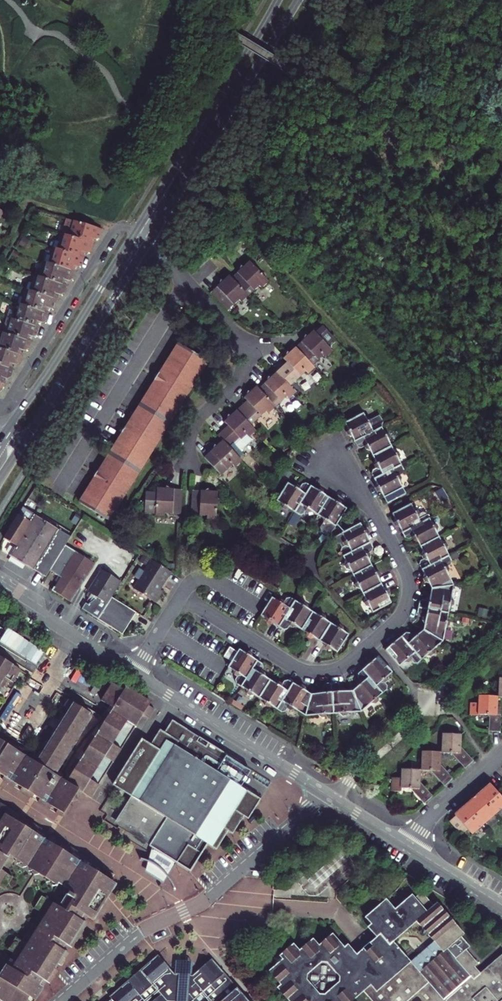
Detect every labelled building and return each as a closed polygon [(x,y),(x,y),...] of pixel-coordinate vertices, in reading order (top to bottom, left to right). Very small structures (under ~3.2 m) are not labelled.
[(70,236),(95,243),(96,237),(98,238),(101,237),(103,229),(72,220),(70,227),(73,227),(70,236)] [(58,240),(55,248),(85,257),(87,252),(90,252),(92,250),(95,243),(70,236),(63,234),(61,241),(58,240)] [(49,254),(47,262),(76,271),(78,265),(80,266),(83,264),(85,257),(55,248),(54,248),(52,255),(49,254)] [(243,257),(226,273),(243,291),(253,282),(256,285),(263,278),(243,257)] [(46,269),(44,277),(68,284),(69,279),(72,280),(75,278),(76,271),(47,262),(46,262),(44,268),(46,269)] [(243,291),(226,273),(224,271),(205,288),(222,305),(232,295),(235,299),(243,291)] [(33,282),(31,290),(59,298),(61,293),(63,294),(66,291),(68,284),(44,277),(37,275),(35,282),(33,282)] [(23,295),(20,304),(50,312),(52,307),(54,307),(57,306),(59,298),(31,290),(28,289),(26,296),(23,295)] [(20,311),(18,319),(41,326),(42,320),(45,321),(48,319),(50,312),(20,304),(19,303),(17,311),(20,311)] [(9,316),(4,332),(32,340),(34,335),(37,335),(39,334),(41,326),(18,319),(9,316)] [(193,319),(189,326),(193,329),(197,323),(193,319)] [(308,325),(289,342),(305,359),(316,349),(319,352),(327,345),(320,338),(327,332),(316,320),(309,326),(308,325)] [(0,344),(0,347),(24,354),(25,349),(28,350),(30,347),(32,340),(4,332),(1,331),(0,336),(0,338),(2,339),(0,344)] [(172,339),(134,400),(165,420),(203,358),(172,339)] [(281,356),(270,367),(280,377),(290,367),(293,370),(299,365),(302,368),(308,362),(305,359),(289,342),(278,352),(281,356)] [(15,368),(17,362),(19,363),(21,362),(24,354),(0,347),(0,364),(15,368)] [(6,382),(7,377),(10,378),(12,375),(15,368),(0,364),(0,380),(6,382)] [(270,367),(252,383),(270,402),(281,392),(283,394),(290,388),(280,377),(270,367)] [(242,397),(232,406),(243,418),(253,409),(255,411),(261,406),(263,409),(270,402),(252,383),(251,382),(239,393),(242,397)] [(134,400),(104,448),(136,467),(165,420),(134,400)] [(222,422),(212,431),(218,437),(224,443),(233,434),(237,438),(243,432),(245,435),(252,428),(243,418),(232,406),(218,418),(222,422)] [(343,424),(341,427),(343,431),(347,432),(350,436),(377,422),(375,417),(371,416),(368,418),(366,414),(361,413),(358,408),(340,417),(343,424)] [(377,422),(350,436),(352,441),(357,443),(360,441),(361,445),(365,446),(368,451),(387,441),(385,435),(386,431),(384,428),(380,427),(377,422)] [(200,453),(216,471),(227,461),(229,464),(237,457),(224,443),(218,437),(200,453)] [(367,469),(370,474),(397,459),(394,454),(396,450),(394,447),(390,447),(387,441),(368,451),(371,457),(369,460),(371,463),(368,465),(367,469)] [(136,467),(104,448),(74,497),(105,516),(136,467)] [(397,459),(370,474),(372,479),(371,483),(373,487),(377,488),(383,499),(402,489),(396,477),(397,473),(396,470),(399,469),(399,463),(397,459)] [(284,505),(289,508),(306,481),(302,478),(297,479),(295,482),(292,480),(288,481),(283,478),(271,496),(277,500),(277,503),(280,505),(284,505)] [(306,481),(289,508),(294,510),(299,509),(300,507),(303,508),(306,507),(312,511),(324,492),(319,490),(318,485),(315,483),(311,485),(306,481)] [(161,514),(161,509),(175,510),(177,486),(154,485),(153,489),(142,488),(141,510),(152,511),(152,513),(161,514)] [(201,516),(210,517),(211,488),(187,486),(185,511),(201,512),(201,516)] [(316,525),(317,528),(324,532),(329,526),(343,504),(337,501),(337,497),(333,494),(329,496),(324,492),(312,511),(317,513),(318,517),(320,519),(316,525)] [(391,514),(389,518),(392,523),(395,523),(398,530),(426,515),(423,508),(419,507),(416,509),(414,505),(410,504),(407,499),(388,509),(391,514)] [(13,510),(0,530),(0,535),(10,541),(9,542),(3,550),(27,565),(28,565),(39,572),(43,566),(59,540),(64,532),(29,510),(25,517),(13,510)] [(428,519),(426,515),(398,530),(401,534),(405,536),(408,534),(410,538),(414,539),(417,544),(436,534),(433,529),(434,525),(432,521),(428,519)] [(336,547),(338,552),(366,538),(363,532),(365,528),(363,525),(359,524),(356,518),(329,533),(331,538),(335,539),(337,543),(336,547)] [(415,561),(418,566),(445,551),(442,546),(444,542),(442,538),(438,538),(436,534),(417,544),(419,548),(418,551),(419,554),(417,556),(415,561)] [(369,542),(366,538),(338,552),(341,557),(340,562),(342,565),(345,566),(348,571),(368,561),(364,554),(366,551),(365,548),(367,547),(369,542)] [(47,587),(65,598),(90,559),(59,540),(43,566),(55,573),(47,587)] [(448,556),(445,551),(418,566),(420,570),(419,575),(421,577),(425,579),(427,583),(450,580),(444,569),(446,565),(443,562),(447,560),(448,556)] [(167,568),(147,556),(140,567),(134,564),(128,573),(134,576),(129,584),(150,598),(158,586),(154,584),(158,578),(160,579),(167,568)] [(358,590),(377,580),(374,574),(376,570),(374,567),(370,565),(368,561),(348,571),(351,575),(350,580),(351,584),(355,584),(358,590)] [(92,615),(106,592),(116,577),(96,564),(81,586),(85,588),(75,604),(92,615)] [(380,585),(377,580),(358,590),(361,595),(360,599),(361,602),(365,603),(368,608),(387,599),(384,593),(386,589),(383,585),(380,585)] [(419,595),(416,597),(415,603),(445,609),(446,602),(450,601),(450,596),(448,594),(450,580),(427,583),(427,589),(423,592),(422,596),(419,595)] [(124,603),(106,592),(92,615),(109,626),(124,603)] [(269,621),(274,624),(290,597),(285,594),(281,595),(279,597),(276,596),(272,597),(267,594),(255,613),(261,616),(261,619),(265,622),(269,621)] [(291,624),(297,627),(308,608),(303,605),(302,601),(299,599),(295,600),(290,597),(274,624),(278,626),(283,625),(285,623),(288,624),(291,624)] [(109,626),(116,630),(131,607),(124,603),(109,626)] [(444,615),(445,609),(415,603),(413,610),(416,612),(419,613),(418,617),(421,621),(420,626),(440,637),(442,623),(446,621),(446,617),(444,615)] [(308,608),(297,627),(302,630),(303,634),(306,636),(310,635),(315,638),(326,620),(321,616),(320,612),(317,610),(313,611),(308,608)] [(331,622),(326,620),(315,638),(319,640),(320,644),(324,647),(328,646),(333,649),(345,631),(339,627),(339,623),(335,621),(331,622)] [(402,629),(399,632),(418,656),(423,652),(427,652),(430,650),(430,646),(440,637),(420,626),(416,630),(411,629),(409,632),(406,629),(402,629)] [(414,660),(418,656),(399,632),(394,636),(390,635),(385,639),(386,642),(382,647),(395,663),(400,659),(404,660),(407,657),(409,659),(414,660)] [(219,654),(227,659),(233,649),(225,644),(219,654)] [(227,659),(223,665),(228,668),(229,672),(232,674),(230,677),(231,681),(236,684),(253,658),(247,654),(247,649),(245,648),(240,649),(235,646),(233,649),(227,659)] [(385,672),(389,669),(375,652),(371,656),(367,655),(363,659),(363,663),(358,667),(379,690),(384,686),(384,682),(381,680),(385,677),(385,672)] [(254,696),(266,677),(261,674),(259,669),(257,668),(259,666),(257,661),(253,658),(236,684),(241,687),(242,691),(246,693),(249,692),(254,696)] [(4,679),(7,680),(14,668),(0,659),(0,685),(4,679)] [(353,684),(349,688),(357,709),(367,701),(372,700),(375,698),(375,694),(379,690),(358,667),(355,670),(354,675),(356,678),(354,680),(353,684)] [(271,680),(266,677),(254,696),(259,699),(260,702),(263,704),(267,704),(272,707),(288,680),(284,677),(279,678),(278,681),(274,679),(271,680)] [(333,679),(326,680),(329,711),(335,711),(337,713),(342,713),(344,710),(357,709),(349,688),(342,688),(339,686),(336,685),(336,682),(333,679)] [(11,783),(61,814),(63,813),(78,790),(86,795),(94,782),(86,777),(100,754),(108,759),(116,746),(108,741),(123,718),(131,723),(138,712),(143,715),(149,706),(107,680),(96,698),(107,704),(104,707),(100,710),(97,714),(98,720),(93,720),(90,726),(90,731),(86,732),(82,739),(83,742),(79,744),(75,750),(75,755),(71,756),(67,762),(68,767),(63,768),(60,775),(60,780),(50,773),(47,771),(23,756),(13,750),(2,743),(0,742),(0,776),(11,783)] [(301,714),(306,691),(302,688),(300,684),(297,682),(293,683),(288,680),(272,707),(276,709),(281,709),(283,706),(286,708),(290,707),(301,714)] [(312,690),(306,691),(301,714),(313,712),(321,715),(323,712),(329,711),(326,680),(321,680),(318,684),(318,687),(315,687),(312,690)] [(494,691),(480,690),(475,690),(473,697),(467,697),(466,707),(487,709),(486,726),(497,726),(498,709),(493,708),(494,691)] [(86,713),(60,697),(53,709),(56,711),(52,718),(54,719),(40,742),(38,741),(34,746),(30,744),(23,756),(47,771),(50,773),(53,767),(50,766),(56,755),(59,757),(65,748),(62,747),(65,741),(68,742),(77,729),(74,728),(80,717),(83,719),(86,713)] [(74,728),(77,729),(83,719),(80,717),(74,728)] [(110,783),(132,797),(118,818),(150,839),(148,843),(156,849),(172,859),(188,869),(202,846),(207,849),(210,845),(214,847),(225,829),(230,831),(241,812),(245,815),(257,796),(212,768),(222,752),(167,718),(160,730),(155,727),(146,743),(137,737),(110,783)] [(457,730),(445,730),(439,729),(437,747),(452,749),(462,761),(469,755),(456,741),(457,730)] [(4,740),(2,743),(13,750),(15,747),(4,740)] [(437,748),(418,747),(417,766),(431,767),(442,780),(449,774),(436,760),(437,748)] [(50,766),(53,767),(59,757),(56,755),(50,766)] [(417,766),(398,765),(397,773),(388,773),(387,786),(398,787),(398,784),(410,785),(422,799),(429,792),(416,777),(417,766)] [(493,810),(501,802),(501,798),(486,779),(475,789),(493,810)] [(493,810),(475,789),(463,800),(481,821),(493,810)] [(481,821),(463,800),(451,810),(452,812),(446,817),(456,828),(462,823),(469,831),(481,821)] [(41,875),(40,881),(46,880),(46,885),(53,883),(65,890),(56,904),(68,911),(83,887),(86,881),(97,864),(37,827),(0,804),(0,860),(4,853),(10,857),(10,863),(17,861),(16,866),(23,865),(22,871),(29,869),(28,874),(35,871),(41,875)] [(172,859),(156,849),(145,867),(161,877),(164,874),(167,868),(172,859)] [(342,849),(308,878),(313,884),(347,855),(342,849)] [(354,854),(329,876),(333,881),(358,860),(354,854)] [(97,864),(86,881),(83,887),(102,898),(112,881),(106,877),(110,871),(97,864)] [(173,871),(167,868),(164,874),(170,877),(173,871)] [(102,898),(83,887),(68,911),(56,904),(37,893),(30,906),(35,909),(17,938),(11,935),(3,948),(9,952),(0,966),(0,1000),(30,1000),(85,914),(90,917),(102,898)] [(403,904),(394,893),(367,917),(371,921),(363,927),(372,937),(357,949),(349,940),(342,946),(330,932),(316,944),(309,935),(295,947),(289,939),(274,952),(278,956),(264,967),(278,982),(273,986),(287,1000),(354,1000),(365,992),(373,1000),(501,1000),(501,956),(488,968),(482,962),(486,959),(473,945),(477,941),(469,931),(472,928),(444,897),(441,900),(430,887),(422,893),(419,890),(403,904)] [(105,1000),(250,1000),(212,958),(193,974),(192,974),(184,974),(176,973),(175,973),(159,954),(105,1000)] [(177,960),(176,973),(184,974),(192,974),(192,960),(177,960)]
